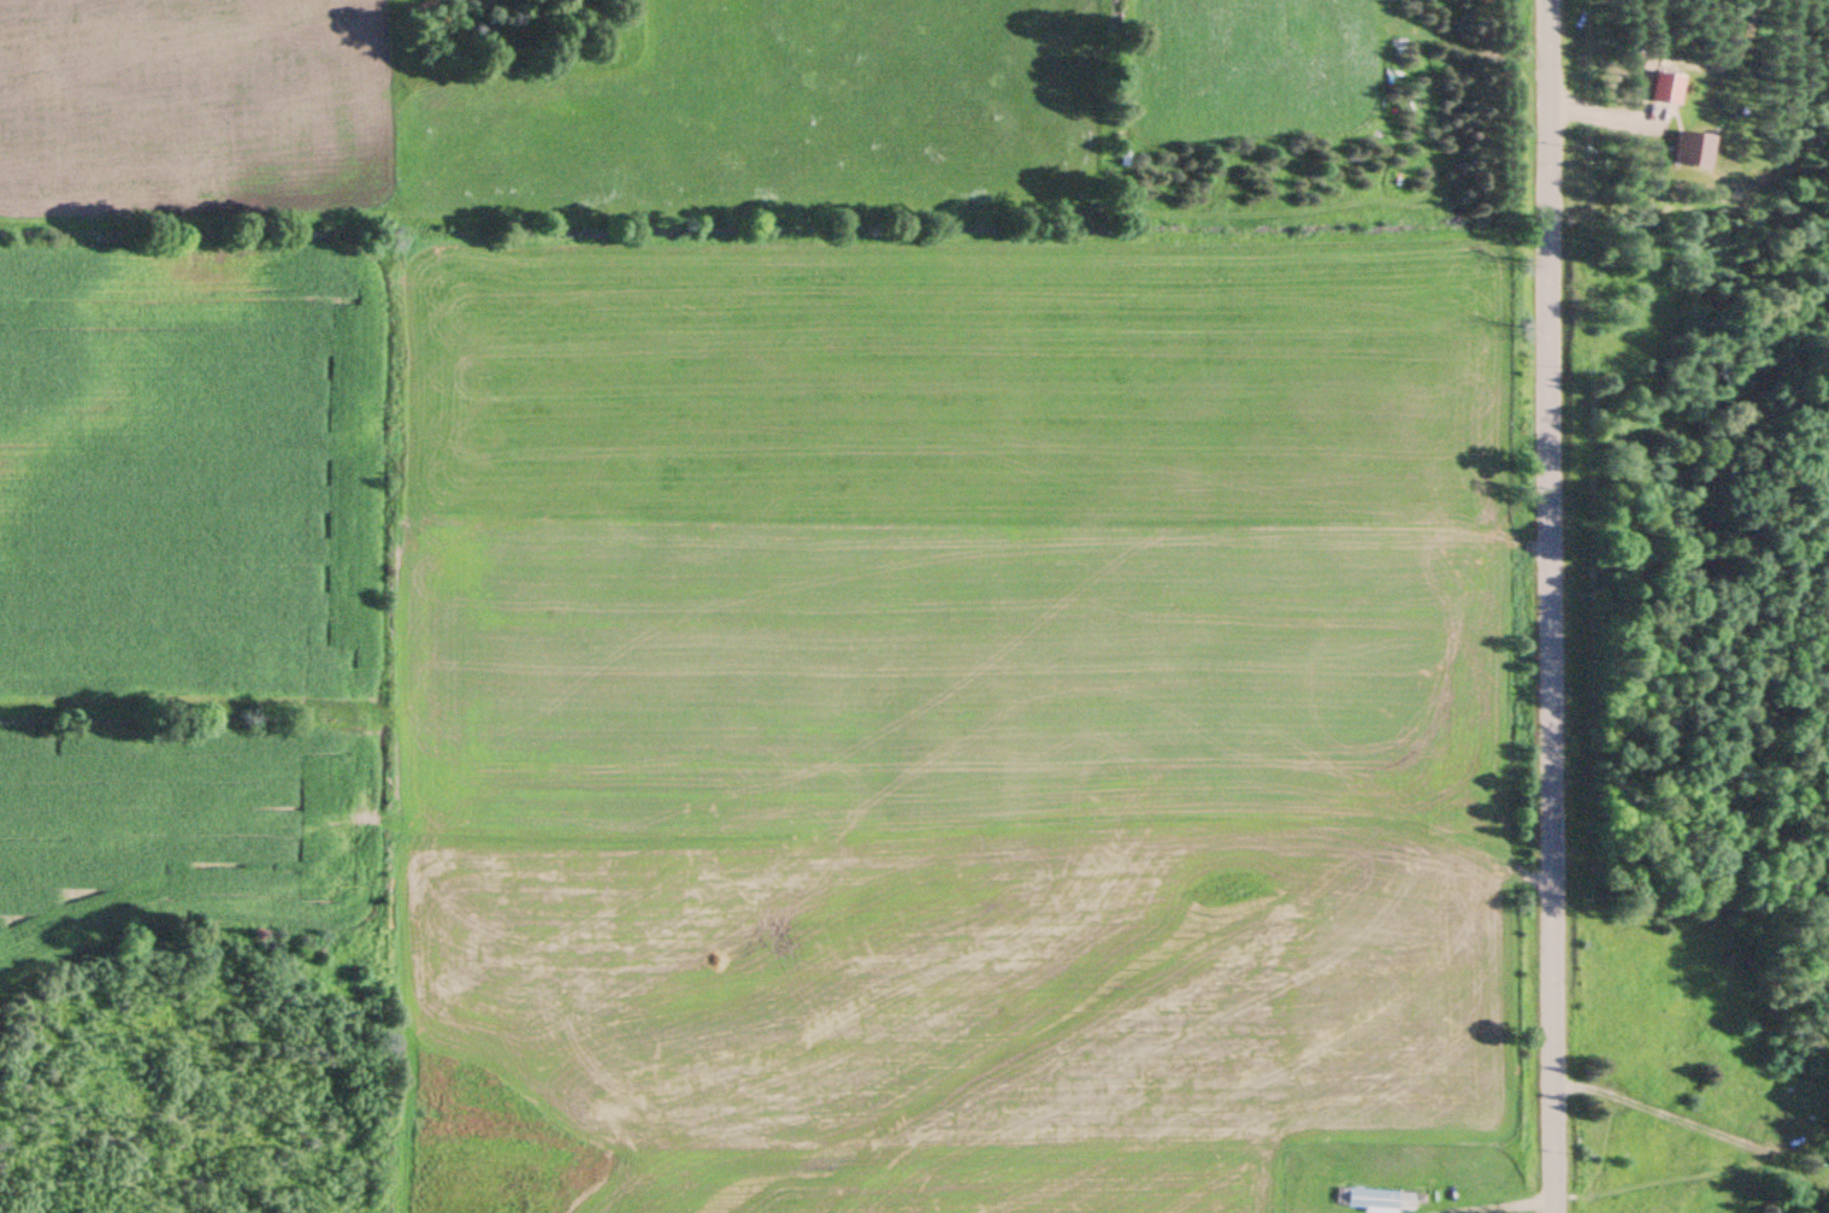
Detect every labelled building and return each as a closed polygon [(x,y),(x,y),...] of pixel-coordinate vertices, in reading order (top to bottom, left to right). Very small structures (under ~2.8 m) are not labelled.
[(1648,100),(1676,104),(1681,75),(1652,72),(1648,100)] [(1712,136),(1676,129),(1670,163),(1706,169),(1712,136)] [(1332,1211),(1411,1211),(1411,1191),(1332,1191),(1332,1211)]
